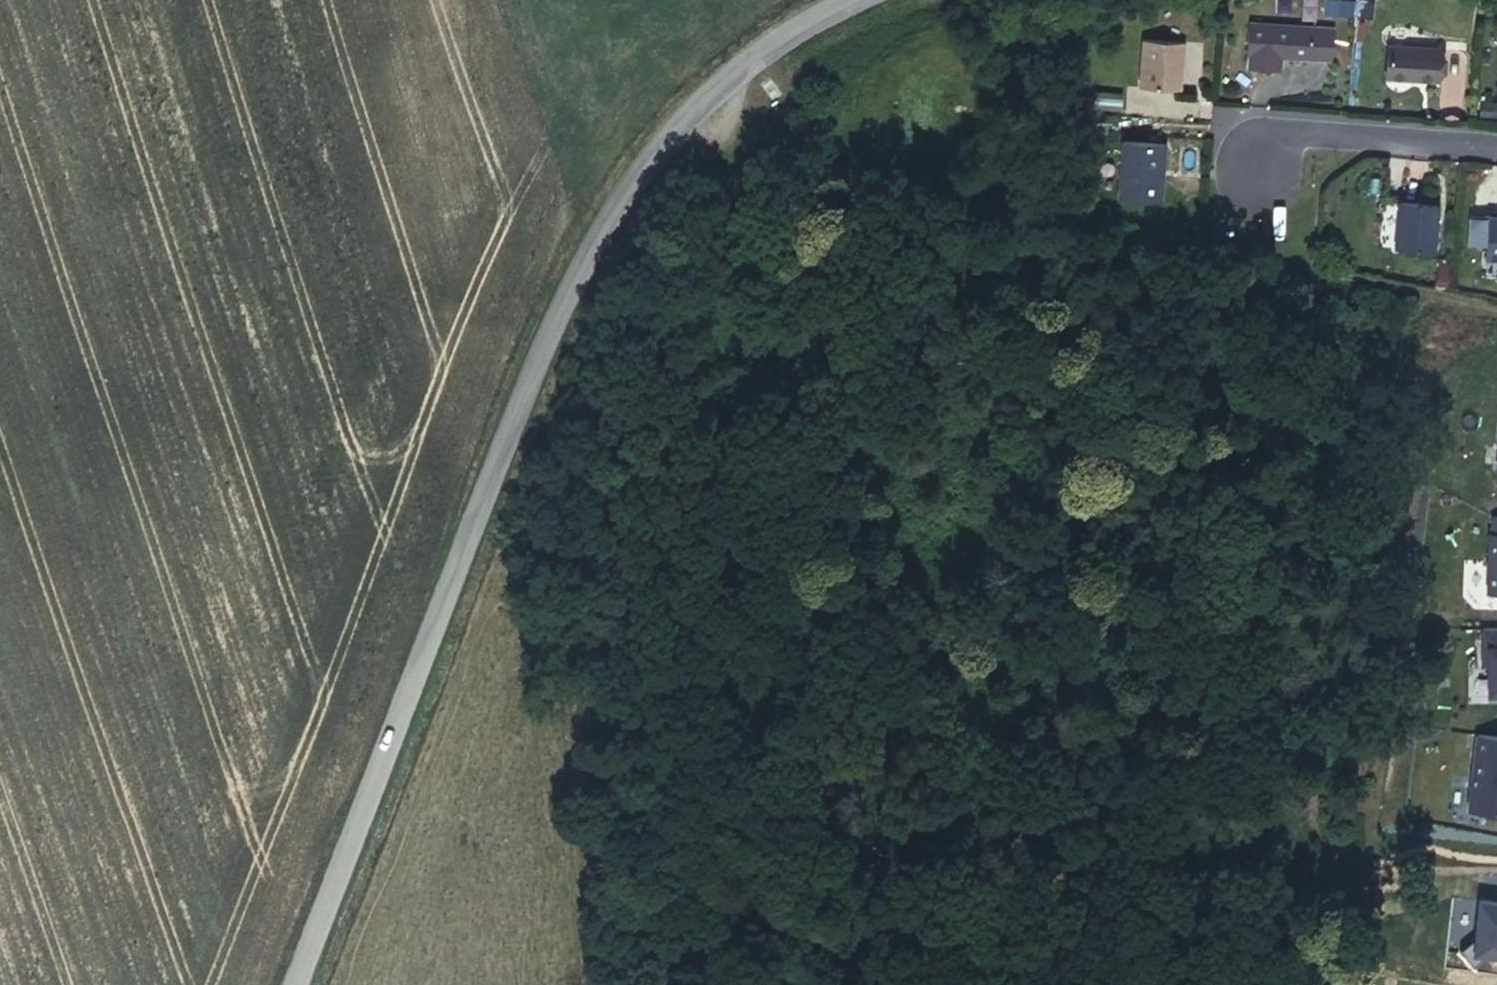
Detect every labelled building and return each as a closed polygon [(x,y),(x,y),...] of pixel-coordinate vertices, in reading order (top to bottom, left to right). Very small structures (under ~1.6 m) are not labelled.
[(1324,56),(1326,23),(1244,18),(1240,64),(1274,65),(1275,53),(1324,56)] [(1427,68),(1428,33),(1379,33),(1377,72),(1407,73),(1407,67),(1427,68)] [(1175,86),(1179,39),(1137,35),(1133,84),(1175,86)] [(1111,107),(1112,89),(1087,88),(1085,104),(1111,107)] [(1101,113),(1074,111),(1073,127),(1100,130),(1101,113)] [(1159,198),(1161,141),(1118,139),(1115,196),(1159,198)] [(1426,244),(1428,197),(1388,196),(1386,242),(1426,244)] [(1481,209),(1464,209),(1463,239),(1479,239),(1481,209)] [(1481,209),(1479,239),(1479,253),(1496,253),(1496,210),(1481,209)] [(1485,527),(1484,594),(1496,594),(1496,527),(1485,527)] [(1480,623),(1480,688),(1496,688),(1496,623),(1480,623)] [(1472,730),(1463,806),(1496,810),(1496,733),(1472,730)]
